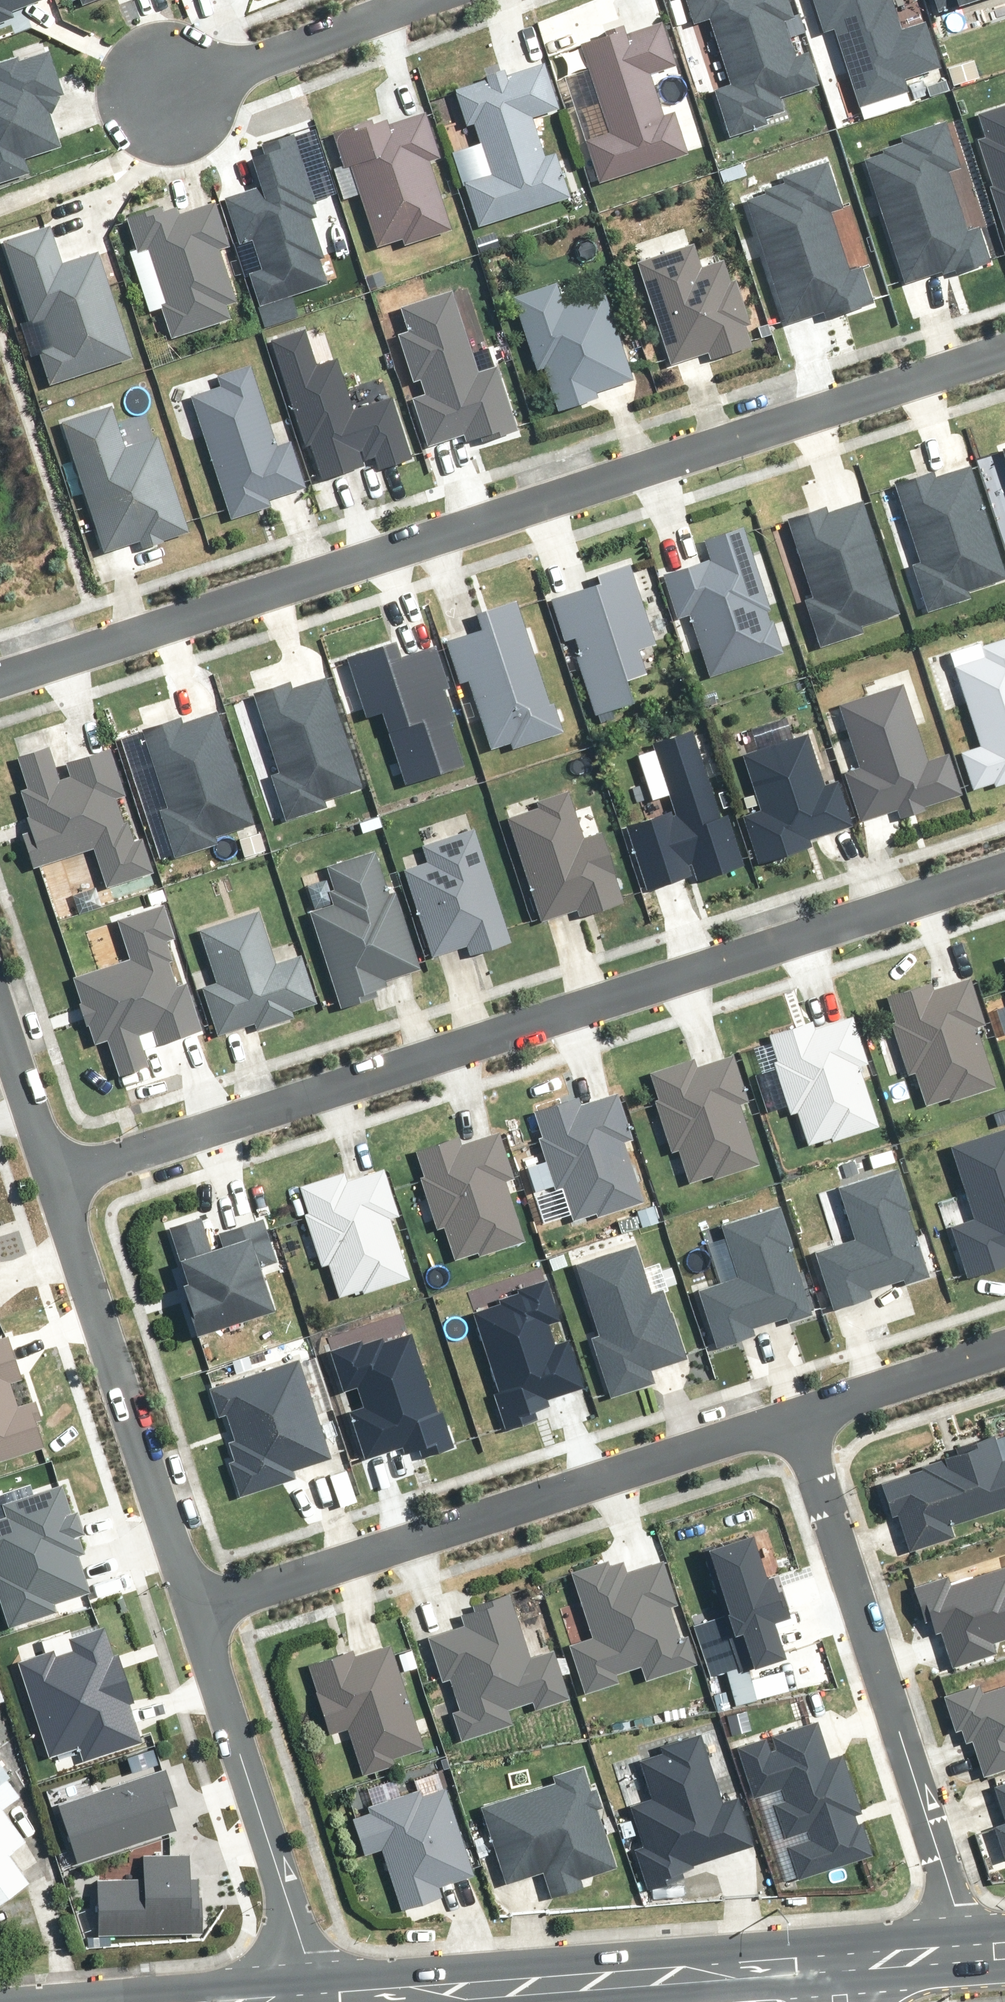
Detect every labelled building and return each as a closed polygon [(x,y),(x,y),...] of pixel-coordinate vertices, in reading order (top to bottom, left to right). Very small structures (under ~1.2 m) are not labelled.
[(7,20),(5,12),(39,0),(0,0),(0,23),(7,20)] [(703,19),(725,89),(708,95),(722,139),(759,127),(757,118),(779,111),(775,99),(812,88),(802,56),(790,19),(784,0),(677,0),(685,25),(703,19)] [(936,14),(976,0),(931,0),(936,14)] [(653,23),(584,46),(613,133),(590,141),(604,184),(688,156),(675,117),(665,121),(649,72),(667,66),(653,23)] [(466,121),(474,118),(494,176),(468,185),(481,223),(566,194),(554,160),(546,163),(530,116),(558,106),(543,64),(457,94),(466,121)] [(967,142),(1004,257),(1004,104),(970,116),(977,139),(967,142)] [(373,124),(342,133),(376,240),(396,233),(400,243),(440,231),(417,158),(436,152),(425,119),(377,134),(373,124)] [(891,151),(859,161),(899,285),(956,266),(959,273),(990,263),(979,229),(958,165),(954,166),(940,124),(888,141),(891,151)] [(335,279),(287,136),(240,151),(254,191),(220,203),(255,306),(335,279)] [(778,187),(742,198),(780,325),(818,313),(822,325),(876,309),(862,264),(844,206),(839,207),(824,161),(774,176),(778,187)] [(172,206),(121,220),(131,255),(142,252),(168,341),(227,325),(221,302),(232,299),(218,250),(229,247),(217,206),(175,217),(172,206)] [(0,242),(0,250),(24,327),(38,323),(46,348),(32,352),(43,388),(127,361),(94,258),(55,270),(42,228),(0,242)] [(687,245),(632,263),(665,365),(705,352),(709,364),(746,352),(737,326),(747,323),(734,282),(725,285),(718,264),(695,271),(687,245)] [(550,283),(506,298),(530,372),(538,370),(552,414),(593,400),(590,392),(628,380),(600,294),(558,308),(550,283)] [(403,333),(391,336),(405,384),(417,380),(421,395),(406,400),(419,447),(460,435),(463,446),(511,432),(493,368),(473,374),(450,291),(395,307),(403,333)] [(299,330),(269,340),(312,483),(355,470),(350,456),(367,451),(372,469),(409,458),(391,399),(351,411),(336,361),(311,369),(299,330)] [(208,383),(176,392),(216,528),(312,500),(292,435),(264,444),(240,364),(205,374),(208,383)] [(104,407),(54,422),(95,554),(133,543),(135,549),(185,533),(155,437),(117,449),(104,407)] [(926,474),(891,485),(915,562),(906,565),(920,610),(963,597),(961,589),(999,577),(965,468),(928,480),(926,474)] [(814,507),(781,517),(807,598),(799,600),(814,646),(857,632),(854,624),(890,612),(855,503),(817,516),(814,507)] [(783,623),(769,627),(761,604),(776,600),(761,555),(747,560),(736,527),(704,537),(711,558),(659,575),(684,651),(695,647),(705,675),(777,651),(776,647),(790,642),(783,623)] [(667,635),(644,569),(628,574),(624,561),(587,574),(591,584),(547,599),(587,715),(632,700),(624,676),(657,665),(654,638),(667,635)] [(554,733),(512,600),(470,613),(476,631),(441,642),(466,721),(475,719),(484,748),(504,742),(506,748),(554,733)] [(942,656),(969,741),(949,747),(965,799),(966,802),(1004,790),(1004,636),(942,656)] [(341,656),(344,666),(334,669),(348,713),(358,710),(360,716),(376,711),(400,785),(460,766),(438,695),(452,691),(438,646),(394,659),(388,642),(341,656)] [(318,671),(239,696),(278,820),(326,805),(323,796),(355,786),(318,671)] [(900,684),(826,707),(843,763),(832,766),(852,830),(882,821),(883,826),(960,803),(944,749),(921,756),(900,684)] [(254,828),(215,706),(133,732),(157,809),(144,813),(159,858),(254,828)] [(852,830),(832,766),(828,768),(815,726),(729,752),(745,806),(728,811),(746,871),(813,851),(810,842),(852,830)] [(739,869),(694,727),(645,743),(668,812),(641,821),(660,882),(688,873),(691,884),(739,869)] [(28,837),(36,863),(97,844),(108,881),(144,870),(107,751),(68,763),(74,782),(56,787),(45,753),(24,760),(33,790),(25,792),(38,834),(28,837)] [(620,902),(599,831),(578,838),(565,794),(533,803),(535,810),(504,820),(535,921),(571,910),(573,916),(620,902)] [(505,941),(470,831),(418,848),(423,863),(401,870),(429,958),(459,948),(461,955),(505,941)] [(96,1039),(111,1034),(123,1071),(144,1064),(134,1031),(157,1024),(162,1037),(198,1025),(185,987),(173,991),(162,958),(166,956),(159,937),(171,933),(163,908),(120,922),(133,961),(78,979),(87,1005),(94,1003),(98,1013),(88,1016),(96,1039)] [(910,1072),(919,1104),(946,1096),(947,1099),(991,1086),(975,1034),(981,1033),(966,981),(933,991),(930,981),(882,996),(891,1025),(887,1026),(902,1074),(910,1072)] [(792,1111),(802,1144),(827,1137),(827,1139),(871,1126),(855,1072),(864,1070),(849,1022),(816,1032),(812,1019),(764,1033),(773,1062),(770,1063),(784,1113),(792,1111)] [(673,1148),(683,1182),(708,1174),(709,1176),(752,1163),(736,1110),(745,1107),(730,1059),(697,1069),(693,1056),(645,1070),(654,1100),(651,1101),(666,1150),(673,1148)] [(556,1186),(566,1218),(593,1210),(594,1213),(637,1200),(622,1148),(628,1146),(612,1094),(579,1104),(576,1095),(528,1109),(537,1139),(534,1140),(548,1188),(556,1186)] [(438,1226),(448,1259),(475,1250),(476,1253),(519,1240),(504,1189),(510,1187),(494,1135),(461,1145),(459,1136),(410,1150),(419,1179),(416,1180),(430,1229),(438,1226)] [(322,1263),(332,1296),(359,1287),(360,1290),(403,1277),(388,1226),(394,1224),(378,1172),(345,1182),(342,1173),(294,1187),(303,1216),(300,1217),(314,1266),(322,1263)] [(175,1277),(167,1280),(185,1335),(260,1311),(247,1270),(271,1262),(257,1219),(216,1232),(218,1239),(202,1244),(193,1215),(164,1225),(175,1259),(170,1261),(175,1277)] [(43,1442),(35,1416),(40,1415),(34,1395),(19,1400),(11,1376),(22,1372),(9,1331),(0,1334),(0,1455),(43,1442)] [(869,1485),(879,1518),(888,1515),(900,1554),(949,1538),(946,1527),(1004,1508),(1004,1459),(994,1462),(986,1438),(932,1456),(934,1464),(869,1485)] [(2,1627),(54,1611),(51,1602),(84,1592),(71,1551),(78,1549),(58,1484),(0,1502),(0,1516),(0,1517),(0,1622),(2,1627)] [(615,1557),(566,1572),(586,1639),(565,1645),(579,1692),(610,1683),(608,1675),(635,1666),(640,1683),(692,1667),(683,1637),(674,1640),(662,1600),(669,1598),(658,1563),(620,1574),(615,1557)] [(523,1660),(504,1601),(457,1615),(460,1626),(422,1637),(436,1681),(443,1679),(452,1709),(446,1711),(455,1739),(505,1724),(500,1708),(527,1700),(529,1708),(561,1698),(547,1653),(523,1660)] [(79,1737),(84,1754),(139,1736),(128,1700),(135,1698),(119,1648),(112,1651),(102,1619),(70,1629),(75,1644),(54,1650),(52,1644),(18,1655),(48,1747),(79,1737)] [(417,1746),(387,1645),(348,1656),(346,1650),(300,1663),(321,1734),(342,1728),(355,1772),(387,1763),(385,1756),(417,1746)] [(976,1693),(973,1684),(938,1696),(949,1730),(957,1727),(961,1742),(968,1740),(979,1773),(1004,1765),(1004,1684),(976,1693)] [(869,1855),(840,1754),(826,1758),(816,1721),(726,1747),(740,1796),(769,1788),(794,1877),(869,1855)] [(632,1839),(646,1882),(683,1870),(681,1865),(753,1841),(736,1790),(720,1795),(698,1729),(660,1742),(662,1748),(641,1754),(653,1792),(627,1801),(639,1837),(632,1839)] [(59,1799),(77,1854),(175,1822),(167,1799),(175,1797),(164,1764),(59,1799)] [(587,1789),(581,1791),(574,1769),(549,1778),(550,1783),(474,1810),(499,1884),(536,1871),(545,1897),(575,1887),(572,1879),(608,1867),(588,1811),(594,1809),(587,1789)] [(16,1795),(0,1772),(0,1806),(16,1795)] [(986,1826),(998,1860),(1004,1858),(1004,1781),(988,1787),(1000,1822),(986,1826)] [(367,1812),(346,1819),(357,1854),(376,1848),(397,1908),(433,1896),(430,1887),(468,1875),(440,1789),(416,1797),(414,1791),(365,1807),(367,1812)] [(23,1880),(4,1855),(22,1842),(0,1812),(0,1897),(23,1880)] [(98,1877),(99,1930),(201,1927),(200,1869),(188,1870),(188,1850),(144,1851),(145,1876),(98,1877)]
